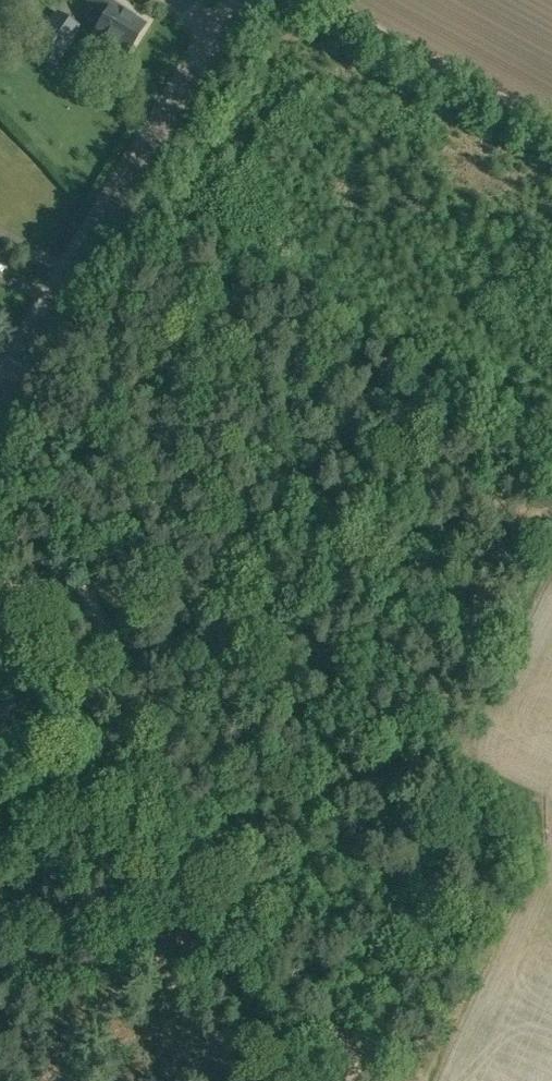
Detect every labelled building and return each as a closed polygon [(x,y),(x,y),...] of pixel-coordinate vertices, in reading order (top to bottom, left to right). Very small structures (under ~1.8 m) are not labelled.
[(127,54),(146,23),(129,12),(130,10),(114,0),(87,0),(87,1),(105,11),(92,33),(86,42),(87,47),(98,54),(104,53),(109,43),(127,54)] [(71,37),(49,22),(32,48),(54,63),(71,37)] [(2,763),(12,746),(0,738),(0,762),(2,763)]
